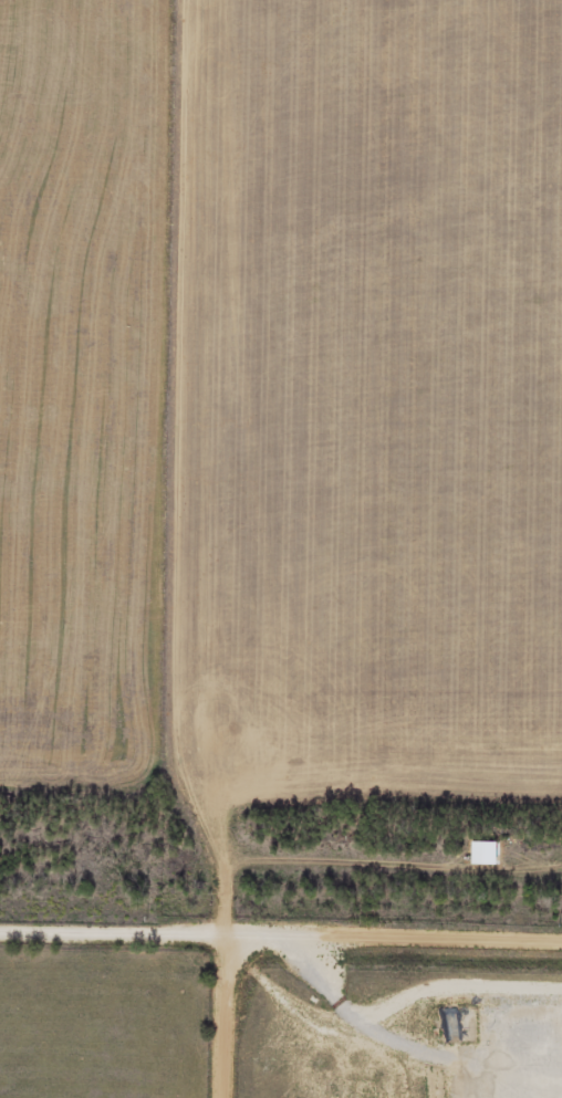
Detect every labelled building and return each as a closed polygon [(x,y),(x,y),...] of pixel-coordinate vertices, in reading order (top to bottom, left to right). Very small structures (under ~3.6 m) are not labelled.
[(493,843),(468,843),(468,867),(493,867),(493,843)]
